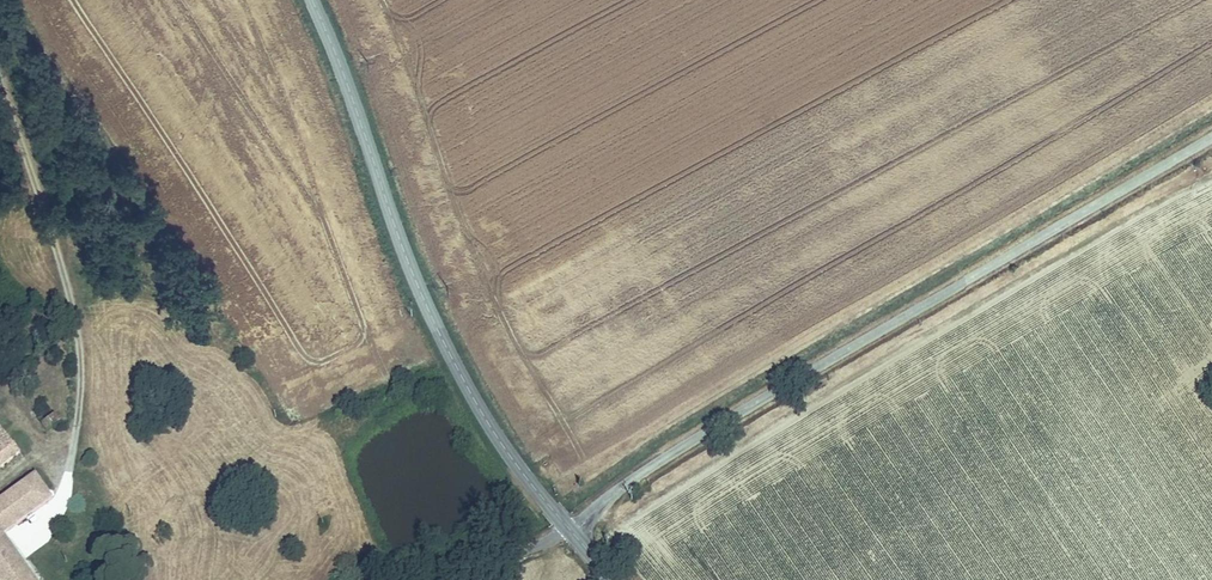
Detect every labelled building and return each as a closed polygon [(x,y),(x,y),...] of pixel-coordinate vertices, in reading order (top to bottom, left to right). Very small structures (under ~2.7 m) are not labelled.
[(52,405),(36,415),(47,430),(62,420),(52,405)] [(19,450),(2,425),(0,426),(0,464),(19,450)] [(1,532),(52,497),(36,474),(0,499),(0,579),(36,579),(1,532)]
